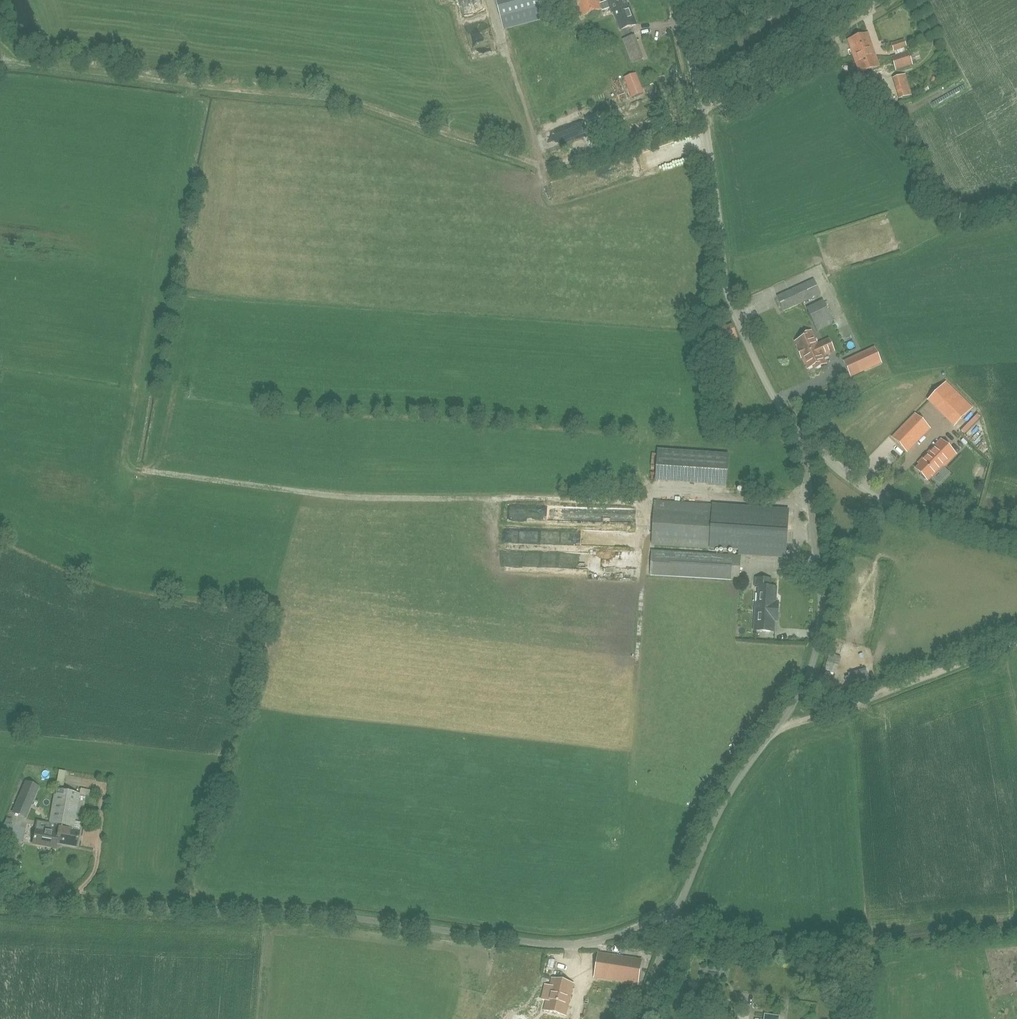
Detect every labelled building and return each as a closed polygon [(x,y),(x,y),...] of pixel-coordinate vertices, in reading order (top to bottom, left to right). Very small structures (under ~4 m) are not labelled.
[(504,31),(556,16),(551,0),(496,0),(504,31)] [(629,8),(628,7),(627,7),(625,0),(610,0),(607,1),(607,2),(601,4),(599,0),(574,0),(581,17),(602,9),(603,11),(610,9),(612,14),(614,14),(629,8)] [(621,31),(635,25),(629,8),(614,14),(621,31)] [(848,40),(854,57),(859,73),(879,67),(868,34),(848,40)] [(894,51),(906,47),(904,41),(892,45),(894,51)] [(912,65),(908,53),(892,58),(896,70),(912,65)] [(632,98),(644,93),(636,74),(624,78),(632,98)] [(905,76),(895,78),(892,80),(898,100),(911,96),(905,76)] [(877,108),(889,93),(878,84),(865,99),(877,108)] [(784,311),(820,295),(813,280),(778,297),(784,311)] [(817,331),(834,324),(823,301),(807,308),(817,331)] [(796,342),(799,350),(798,350),(801,358),(803,358),(808,369),(815,366),(817,369),(825,365),(822,357),(834,352),(829,341),(817,346),(811,333),(802,336),(803,339),(796,342)] [(851,377),(861,373),(881,364),(874,350),(844,363),(851,377)] [(929,401),(955,426),(972,409),(946,384),(929,401)] [(977,413),(958,432),(969,442),(988,423),(977,413)] [(907,452),(929,429),(915,415),(893,438),(907,452)] [(924,481),(927,480),(927,481),(937,471),(938,473),(956,455),(941,440),(925,456),(927,458),(916,470),(921,475),(921,477),(924,481)] [(658,450),(655,481),(726,486),(728,455),(658,450)] [(788,511),(742,508),(713,506),(654,502),(651,545),(710,549),(772,553),(772,557),(785,558),(788,511)] [(546,520),(546,508),(514,507),(514,520),(546,520)] [(741,556),(651,551),(650,575),(739,581),(741,556)] [(507,552),(507,566),(592,568),(592,554),(507,552)] [(758,612),(778,613),(779,603),(774,602),(775,588),(770,588),(771,580),(756,579),(755,587),(760,588),(758,612)] [(777,622),(778,613),(758,612),(756,612),(755,631),(774,632),(774,621),(777,622)] [(825,670),(837,674),(842,659),(831,655),(825,670)] [(40,788),(26,781),(12,813),(26,819),(40,788)] [(75,847),(78,832),(71,831),(72,828),(73,828),(76,813),(81,814),(84,795),(54,790),(49,824),(48,832),(35,830),(32,844),(55,848),(56,843),(75,847)] [(599,954),(598,961),(595,978),(638,985),(641,960),(599,954)] [(574,984),(552,979),(545,1010),(566,1015),(574,984)]
